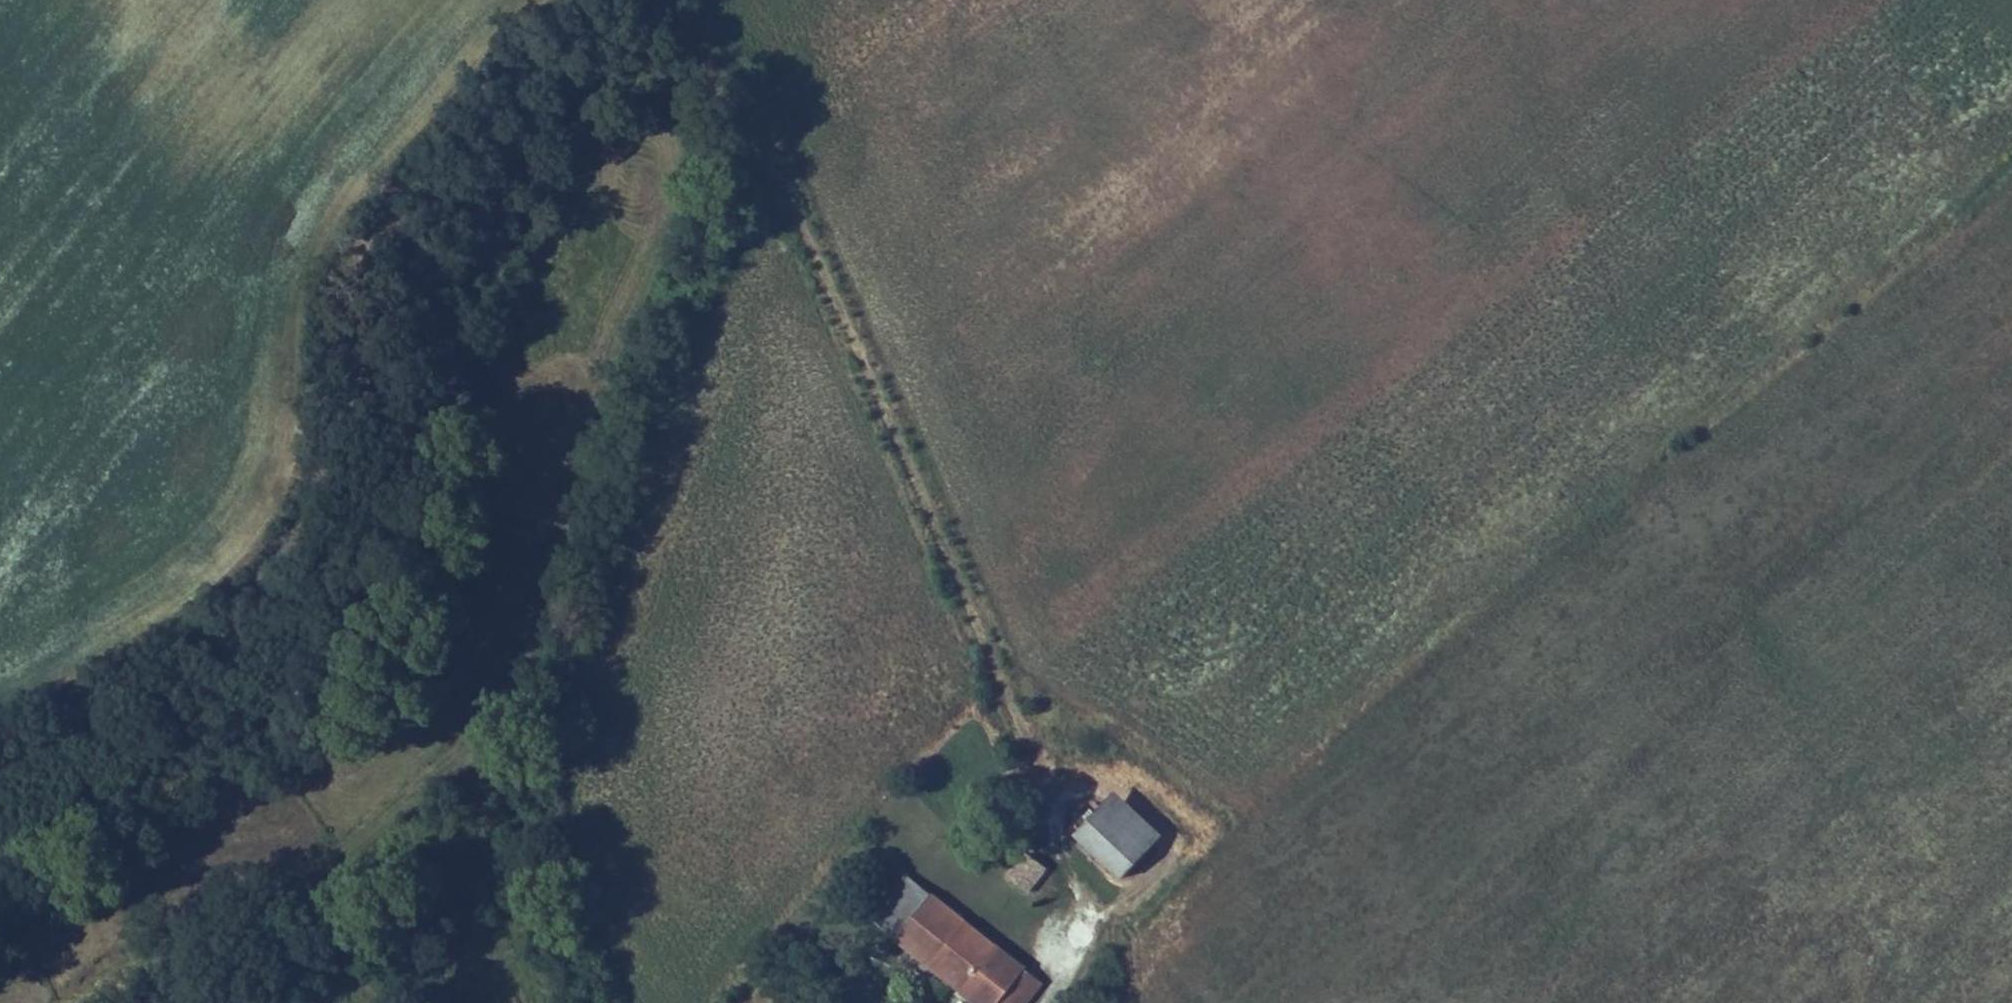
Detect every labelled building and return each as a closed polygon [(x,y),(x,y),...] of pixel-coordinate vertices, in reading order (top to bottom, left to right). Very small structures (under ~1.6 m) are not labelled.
[(1152,837),(1108,797),(1073,836),(1116,876),(1152,837)] [(1029,850),(1012,873),(1040,895),(1057,872),(1029,850)] [(875,918),(895,934),(931,888),(911,872),(875,918)] [(983,1002),(995,1002),(1026,963),(931,888),(895,934),(983,1002)] [(995,1002),(1026,1002),(1046,978),(1026,963),(995,1002)]
